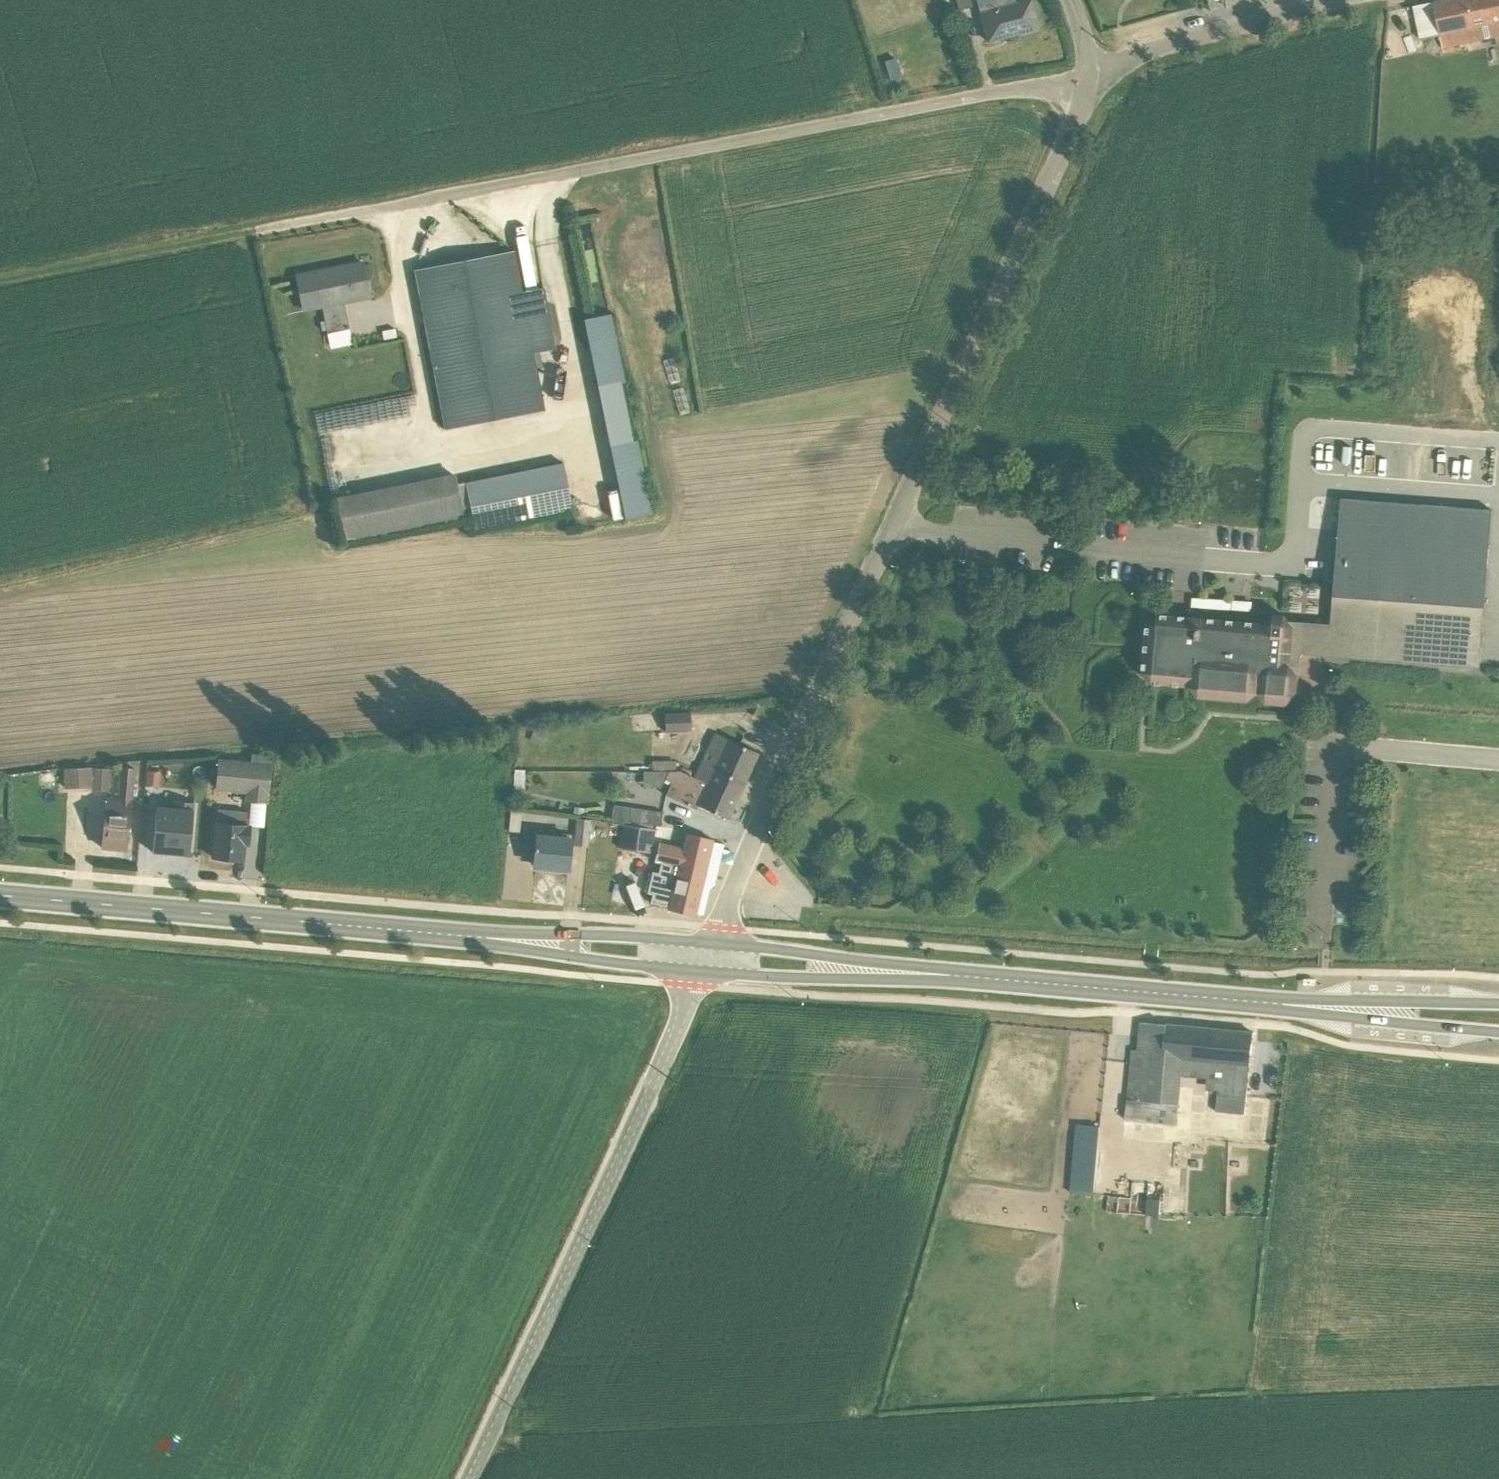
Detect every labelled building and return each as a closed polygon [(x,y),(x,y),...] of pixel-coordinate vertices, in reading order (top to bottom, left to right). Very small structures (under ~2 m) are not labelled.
[(972,7),(970,0),(955,0),(958,11),(972,7)] [(987,42),(1037,29),(1029,0),(1013,4),(1012,0),(976,0),(987,42)] [(1442,49),(1498,37),(1498,0),(1445,0),(1432,3),(1442,49)] [(1442,49),(1432,3),(1412,7),(1419,41),(1422,40),(1425,53),(1442,49)] [(444,429),(543,410),(532,354),(553,349),(542,289),(520,292),(512,251),(413,269),(444,429)] [(325,330),(330,349),(351,344),(343,305),(368,299),(361,263),(295,277),(302,312),(321,309),(323,321),(318,323),(320,331),(325,330)] [(623,380),(609,314),(582,320),(608,447),(631,442),(619,381),(623,380)] [(636,442),(635,441),(631,442),(608,447),(624,519),(649,514),(650,513),(636,442)] [(474,531),(571,511),(562,463),(456,483),(453,473),(335,498),(344,543),(463,519),(462,517),(470,515),(474,531)] [(1147,623),(1142,674),(1151,684),(1190,688),(1198,698),(1247,702),(1257,695),(1265,704),(1285,706),(1296,696),(1300,654),(1349,658),(1479,667),(1491,510),(1340,499),(1330,624),(1289,621),(1284,615),(1273,614),(1262,623),(1157,614),(1147,623)] [(689,713),(663,714),(664,733),(690,731),(689,713)] [(548,736),(534,730),(529,741),(543,747),(548,736)] [(692,777),(738,800),(758,755),(712,734),(692,777)] [(250,763),(218,760),(215,791),(244,793),(243,802),(267,804),(270,765),(269,765),(271,756),(251,754),(250,763)] [(674,770),(674,762),(651,761),(651,770),(674,770)] [(63,769),(64,789),(91,788),(91,791),(108,792),(110,770),(92,768),(92,778),(90,778),(90,768),(63,769)] [(106,798),(100,848),(125,850),(134,769),(119,768),(117,799),(106,798)] [(523,770),(512,770),(512,791),(523,791),(523,770)] [(642,772),(642,788),(661,788),(663,780),(664,780),(670,783),(665,796),(694,809),(696,806),(728,820),(738,800),(676,771),(675,773),(642,772)] [(188,856),(193,804),(173,802),(172,807),(156,806),(151,852),(188,856)] [(612,806),(610,822),(647,827),(647,825),(659,826),(661,812),(612,806)] [(244,824),(246,812),(216,810),(212,858),(242,861),(243,845),(247,845),(249,825),(244,824)] [(520,812),(509,811),(508,832),(518,833),(520,812)] [(589,820),(574,818),(571,844),(586,846),(589,820)] [(650,853),(654,829),(621,825),(618,849),(650,853)] [(524,828),(521,853),(533,854),(532,868),(551,870),(551,869),(567,870),(570,838),(536,834),(537,829),(524,828)] [(663,831),(657,831),(654,845),(664,847),(661,858),(663,859),(653,904),(667,908),(667,910),(693,916),(694,914),(702,915),(708,890),(712,886),(722,845),(663,831)] [(1244,1115),(1244,1114),(1253,1033),(1252,1032),(1140,1022),(1139,1023),(1137,1050),(1130,1050),(1130,1051),(1124,1119),(1125,1120),(1176,1125),(1177,1125),(1181,1077),(1206,1079),(1205,1090),(1206,1091),(1216,1092),(1215,1111),(1216,1112),(1244,1115)] [(1092,1195),(1099,1127),(1075,1125),(1068,1193),(1092,1195)] [(1159,1200),(1146,1199),(1145,1215),(1158,1216),(1159,1200)]
